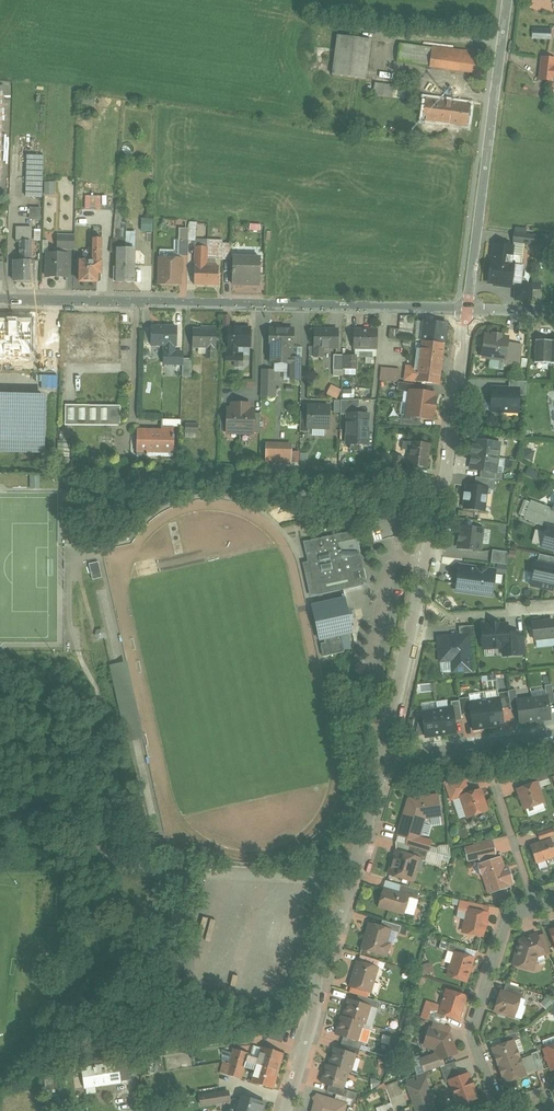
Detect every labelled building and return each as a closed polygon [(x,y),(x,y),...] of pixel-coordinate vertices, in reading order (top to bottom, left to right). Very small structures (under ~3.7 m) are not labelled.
[(533,29),(532,39),(552,40),(552,30),(533,29)] [(371,40),(338,36),(335,60),(333,75),(366,79),(368,65),(371,40)] [(432,48),(400,44),(398,61),(430,65),(430,67),(475,73),(478,53),(432,47),(432,48)] [(543,58),(540,79),(553,81),(553,59),(543,58)] [(391,85),(376,83),(374,95),(390,97),(391,85)] [(407,87),(391,85),(390,97),(405,99),(407,87)] [(453,103),(453,102),(453,103),(434,100),(435,100),(434,100),(434,101),(427,100),(428,99),(427,99),(426,99),(424,120),(468,127),(471,105),(463,104),(462,104),(462,105),(453,103)] [(44,155),(28,155),(28,175),(44,176),(44,155)] [(44,176),(28,175),(27,196),(43,197),(44,176)] [(124,206),(117,205),(114,239),(112,239),(111,252),(118,253),(118,250),(127,251),(127,225),(122,224),(124,206)] [(30,220),(43,220),(43,207),(30,207),(30,220)] [(143,231),(155,231),(155,218),(143,218),(143,231)] [(543,237),(515,233),(514,246),(515,242),(542,245),(543,237)] [(75,236),(58,235),(57,247),(57,248),(68,248),(75,248),(75,236)] [(103,239),(94,238),(93,249),(102,250),(102,259),(103,259),(103,239)] [(86,239),(78,239),(78,255),(83,255),(83,246),(86,246),(86,239)] [(189,240),(179,240),(179,255),(189,256),(189,240)] [(21,241),(21,246),(21,259),(31,259),(32,241),(21,241)] [(231,243),(223,243),(223,253),(223,259),(230,260),(231,243)] [(514,246),(495,243),(493,260),(512,263),(513,253),(514,246)] [(68,248),(57,248),(57,247),(54,247),(54,253),(48,253),(47,277),(68,277),(69,254),(67,254),(68,248)] [(208,247),(196,247),(195,265),(207,265),(208,256),(208,247)] [(102,250),(93,249),(93,261),(102,261),(102,259),(102,250)] [(127,251),(118,250),(118,253),(118,261),(117,261),(117,283),(135,283),(136,262),(135,262),(136,251),(127,251)] [(214,256),(208,256),(207,265),(215,265),(215,259),(223,259),(223,253),(214,253),(214,256)] [(523,254),(513,253),(512,263),(522,264),(523,254)] [(248,261),(234,261),(234,257),(233,257),(232,284),(244,284),(259,284),(259,285),(260,285),(260,258),(248,258),(248,261)] [(182,259),(160,258),(160,283),(180,284),(181,269),(182,269),(182,259)] [(21,259),(16,259),(15,280),(34,281),(34,272),(36,272),(36,266),(34,266),(34,260),(21,259)] [(93,261),(82,260),(81,281),(102,282),(103,261),(93,261)] [(493,260),(492,260),(492,261),(489,282),(489,283),(502,284),(502,286),(511,287),(512,285),(513,275),(515,273),(516,267),(514,265),(514,263),(525,265),(525,264),(522,264),(512,263),(493,260)] [(207,265),(195,265),(194,285),(219,285),(219,266),(207,265)] [(532,285),(512,285),(516,285),(516,300),(532,300),(532,285)] [(36,356),(35,319),(0,319),(0,357),(36,356)] [(448,324),(425,321),(422,341),(445,344),(448,324)] [(178,327),(152,326),(152,345),(165,345),(165,351),(175,351),(175,345),(177,345),(178,327)] [(205,329),(194,329),(193,346),(207,346),(216,346),(217,346),(217,327),(205,327),(205,329)] [(252,328),(229,328),(229,346),(230,346),(230,353),(239,353),(239,347),(251,347),(252,328)] [(294,329),(271,328),(270,347),(271,347),(270,363),(292,364),(293,364),(293,358),(293,348),(294,348),(294,329)] [(338,329),(315,329),(315,357),(324,357),(324,348),(338,348),(338,329)] [(377,330),(355,329),(354,347),(377,348),(377,330)] [(501,337),(494,336),(494,334),(493,334),(493,336),(486,335),(483,357),(505,360),(506,360),(508,343),(509,338),(502,337),(502,335),(501,335),(501,337)] [(552,340),(536,340),(536,363),(552,363),(552,340)] [(445,344),(422,341),(419,368),(407,366),(405,380),(440,385),(440,384),(445,344)] [(521,345),(508,343),(506,360),(505,360),(505,363),(519,365),(521,345)] [(216,346),(207,346),(208,360),(216,360),(216,346)] [(303,348),(294,348),(294,358),(302,359),(303,348)] [(175,351),(165,351),(164,364),(183,364),(183,358),(184,352),(175,351)] [(343,355),(334,355),(334,370),(343,371),(343,369),(343,355)] [(357,355),(348,355),(348,369),(357,369),(357,355)] [(192,358),(183,358),(183,364),(183,377),(192,377),(192,358)] [(294,358),(293,358),(293,364),(292,364),(292,371),(292,380),(302,380),(303,359),(294,358)] [(400,369),(382,367),(381,380),(399,382),(400,369)] [(275,370),(262,370),(262,380),(274,381),(275,370)] [(274,381),(262,380),(262,395),(275,396),(275,381),(274,381)] [(528,381),(510,381),(509,388),(520,389),(520,396),(527,396),(528,381)] [(418,385),(399,382),(398,390),(411,392),(411,390),(418,391),(418,385)] [(341,390),(332,386),(327,394),(337,399),(341,390)] [(509,388),(493,388),(492,411),(519,412),(520,396),(520,389),(509,388)] [(418,391),(411,390),(411,392),(409,403),(436,407),(437,399),(435,399),(436,394),(418,391)] [(44,439),(45,398),(0,397),(0,438),(44,439)] [(360,400),(341,400),(341,414),(347,414),(357,414),(357,408),(360,408),(360,400)] [(436,407),(409,403),(408,415),(408,416),(421,418),(433,419),(434,414),(435,414),(436,407)] [(241,404),(232,404),(232,409),(228,409),(228,413),(227,432),(227,433),(240,433),(254,434),(254,433),(254,414),(254,409),(250,409),(250,404),(241,404)] [(330,406),(309,405),(309,412),(309,427),(329,428),(330,406)] [(121,406),(66,406),(66,421),(66,425),(67,425),(67,423),(120,423),(120,425),(121,425),(121,406)] [(309,412),(301,412),(301,431),(309,432),(309,427),(309,412)] [(357,414),(347,414),(347,444),(367,445),(368,428),(369,428),(369,415),(357,414)] [(408,415),(402,415),(401,425),(420,425),(421,418),(408,416),(408,415)] [(182,419),(162,419),(162,429),(138,429),(137,449),(174,450),(174,453),(175,436),(174,436),(174,427),(182,427),(182,419)] [(199,424),(186,424),(186,432),(199,433),(199,424)] [(500,443),(475,440),(475,445),(474,445),(473,453),(474,453),(473,454),(498,458),(500,443)] [(431,444),(413,442),(413,443),(404,442),(403,449),(412,450),(410,465),(428,467),(431,444)] [(292,450),(267,449),(267,462),(291,463),(292,450)] [(498,458),(473,454),(473,456),(472,456),(471,463),(472,463),(472,469),(496,472),(497,472),(498,458)] [(405,457),(394,456),(393,469),(403,471),(405,457)] [(539,479),(542,473),(528,467),(525,474),(539,479)] [(504,473),(497,472),(496,472),(496,479),(503,480),(504,473)] [(33,475),(32,486),(40,486),(41,475),(33,475)] [(496,479),(477,477),(475,486),(488,488),(488,489),(495,489),(496,479)] [(475,486),(468,485),(467,494),(465,493),(464,499),(466,500),(465,508),(485,510),(488,489),(488,488),(475,486)] [(550,507),(532,500),(528,509),(546,516),(550,507)] [(546,516),(528,509),(525,519),(543,526),(546,516)] [(460,541),(459,549),(480,551),(483,529),(462,526),(461,534),(459,534),(458,540),(460,541)] [(547,526),(542,546),(553,549),(553,528),(547,526)] [(356,531),(303,543),(314,592),(348,584),(343,562),(341,563),(340,558),(361,553),(356,531)] [(493,550),(491,563),(504,565),(506,552),(493,550)] [(538,563),(553,566),(553,557),(540,554),(538,563)] [(93,579),(104,578),(101,562),(91,563),(93,579)] [(537,562),(531,586),(553,591),(553,588),(553,566),(538,563),(537,562)] [(496,570),(460,566),(458,584),(472,586),(471,592),(493,595),(496,570)] [(364,569),(350,572),(353,583),(366,580),(364,569)] [(336,592),(318,596),(320,602),(337,598),(336,592)] [(321,603),(328,636),(352,631),(345,598),(321,603)] [(533,622),(535,639),(553,637),(553,625),(553,620),(533,622)] [(499,624),(491,624),(491,625),(483,626),(484,636),(482,638),(483,644),(485,646),(485,648),(505,646),(509,646),(508,633),(507,624),(499,625),(499,624)] [(459,626),(459,636),(469,636),(475,636),(474,626),(459,626)] [(518,633),(508,633),(509,646),(505,646),(505,655),(519,654),(518,637),(518,633)] [(459,636),(439,637),(440,661),(452,660),(453,672),(471,671),(469,636),(459,636)] [(341,637),(327,639),(331,656),(344,654),(341,637)] [(546,685),(547,697),(548,697),(549,704),(553,703),(553,694),(553,684),(546,685)] [(516,689),(509,690),(512,707),(512,710),(519,709),(517,701),(518,701),(516,689)] [(509,691),(499,693),(500,698),(502,709),(512,707),(509,691)] [(470,697),(459,698),(460,700),(462,714),(471,713),(470,702),(471,702),(470,697)] [(547,697),(533,699),(536,720),(551,718),(549,704),(548,697),(547,697)] [(500,698),(485,700),(489,727),(504,725),(502,709),(500,698)] [(518,701),(517,701),(519,709),(521,723),(536,720),(533,699),(518,701)] [(460,700),(452,702),(452,708),(453,708),(455,721),(463,720),(462,714),(460,700)] [(471,702),(470,702),(471,713),(474,729),(489,727),(485,700),(471,702)] [(452,708),(438,710),(441,734),(456,732),(455,721),(453,708),(452,708)] [(438,710),(423,712),(426,735),(426,736),(441,734),(438,710)] [(424,720),(420,720),(416,736),(426,735),(424,720)] [(545,770),(529,776),(532,784),(536,782),(537,783),(548,779),(545,770)] [(532,784),(518,789),(525,809),(544,802),(537,783),(536,782),(532,784)] [(467,786),(449,792),(452,800),(462,797),(462,796),(470,793),(467,786)] [(470,793),(462,796),(462,797),(469,817),(488,810),(481,790),(470,793)] [(438,795),(409,799),(401,826),(421,832),(425,818),(441,815),(438,795)] [(421,832),(401,826),(399,835),(409,838),(418,841),(419,838),(421,832)] [(549,830),(538,833),(540,839),(551,835),(549,830)] [(427,840),(419,838),(418,841),(409,838),(407,845),(429,851),(430,846),(427,840)] [(530,845),(537,863),(547,860),(548,863),(553,862),(553,845),(551,838),(530,845)] [(495,842),(476,846),(478,854),(482,853),(482,857),(496,854),(497,854),(495,842)] [(429,852),(410,846),(408,855),(418,858),(417,858),(426,861),(429,852)] [(408,855),(397,852),(393,866),(390,874),(413,881),(417,869),(414,868),(417,858),(418,858),(408,855)] [(482,857),(480,857),(481,862),(480,862),(480,863),(478,864),(481,873),(484,873),(490,893),(511,886),(510,885),(515,883),(510,870),(506,872),(500,856),(497,857),(496,854),(482,857)] [(421,890),(402,885),(400,892),(410,895),(410,896),(418,899),(421,890)] [(400,892),(386,888),(381,906),(405,913),(410,896),(410,895),(400,892)] [(490,906),(462,900),(461,905),(460,908),(467,910),(467,909),(488,913),(490,906)] [(488,913),(467,909),(467,910),(460,908),(460,911),(467,913),(466,917),(467,919),(466,926),(467,928),(474,930),(474,933),(484,935),(485,928),(485,927),(488,914),(488,913)] [(402,926),(384,920),(382,927),(391,930),(400,933),(402,926)] [(382,927),(371,924),(364,948),(387,955),(391,943),(387,942),(391,930),(382,927)] [(538,934),(526,938),(527,940),(521,943),(520,943),(514,964),(532,970),(537,955),(543,953),(544,952),(539,936),(538,934)] [(551,952),(545,934),(539,936),(544,952),(543,953),(544,955),(551,952)] [(468,948),(450,942),(448,951),(456,953),(456,952),(465,955),(468,948)] [(465,955),(456,952),(456,953),(452,964),(450,965),(449,969),(450,971),(449,975),(467,981),(474,957),(465,955)] [(380,960),(361,955),(359,962),(378,967),(380,960)] [(378,967),(359,962),(351,986),(370,992),(378,967)] [(431,963),(420,967),(423,975),(435,971),(431,963)] [(526,988),(507,983),(504,991),(521,996),(521,997),(523,997),(526,988)] [(370,992),(351,986),(350,992),(359,995),(369,998),(370,992)] [(467,995),(448,990),(441,1011),(441,1012),(448,1015),(460,1018),(467,995)] [(504,991),(501,991),(496,1010),(515,1016),(521,997),(521,996),(504,991)] [(369,998),(359,995),(357,1002),(371,1006),(376,1008),(378,1001),(369,998)] [(357,1002),(351,1000),(345,1017),(363,1023),(365,1023),(371,1006),(357,1002)] [(441,1011),(431,1008),(428,1019),(434,1021),(445,1024),(448,1015),(441,1012),(441,1011)] [(345,1017),(343,1017),(337,1035),(344,1037),(358,1041),(358,1040),(363,1023),(345,1017)] [(445,1024),(434,1021),(432,1027),(450,1033),(452,1026),(445,1024)] [(438,1053),(422,1059),(426,1071),(441,1066),(445,1065),(443,1058),(458,1053),(450,1033),(432,1027),(431,1027),(429,1031),(428,1030),(426,1031),(425,1035),(426,1036),(428,1036),(426,1042),(434,1044),(438,1053)] [(286,1031),(272,1033),(270,1039),(283,1042),(286,1031)] [(517,1031),(501,1037),(503,1044),(514,1040),(514,1041),(520,1039),(517,1031)] [(358,1041),(344,1037),(342,1043),(361,1048),(363,1042),(358,1040),(358,1041)] [(503,1044),(494,1047),(500,1064),(520,1057),(514,1041),(514,1040),(503,1044)] [(361,1048),(342,1043),(340,1049),(356,1054),(359,1055),(361,1048)] [(545,1048),(547,1053),(545,1056),(546,1059),(549,1060),(552,1068),(553,1068),(553,1045),(545,1048)] [(284,1053),(263,1047),(259,1059),(257,1064),(279,1071),(284,1053)] [(249,1053),(234,1048),(231,1058),(246,1063),(247,1061),(249,1056),(249,1053)] [(340,1049),(336,1048),(330,1066),(349,1071),(350,1072),(356,1054),(340,1049)] [(545,1069),(539,1050),(532,1052),(539,1071),(545,1069)] [(259,1059),(249,1056),(247,1061),(257,1064),(259,1059)] [(415,1057),(418,1075),(425,1074),(421,1056),(415,1057)] [(520,1057),(500,1064),(506,1081),(526,1074),(520,1057)] [(246,1063),(231,1058),(230,1063),(229,1066),(223,1064),(221,1072),(242,1079),(245,1066),(246,1063)] [(257,1064),(247,1061),(246,1063),(245,1066),(256,1069),(257,1064)] [(445,1065),(441,1066),(447,1081),(451,1080),(461,1076),(456,1061),(445,1065)] [(119,1063),(82,1069),(85,1087),(122,1081),(119,1063)] [(279,1071),(257,1064),(256,1069),(252,1082),(274,1088),(279,1071)] [(330,1066),(328,1065),(322,1082),(329,1085),(343,1089),(343,1088),(349,1071),(330,1066)] [(461,1076),(451,1080),(456,1093),(454,1094),(458,1103),(460,1104),(478,1097),(474,1086),(475,1086),(473,1078),(472,1079),(469,1073),(461,1076)] [(426,1078),(408,1085),(417,1110),(437,1110),(426,1078)] [(343,1088),(343,1089),(329,1085),(327,1091),(346,1097),(348,1089),(343,1088)] [(229,1091),(200,1096),(202,1105),(230,1100),(229,1091)] [(313,1110),(345,1110),(347,1104),(318,1095),(316,1096),(315,1100),(316,1102),(313,1110)] [(243,1096),(239,1110),(262,1110),(265,1102),(243,1096)]
